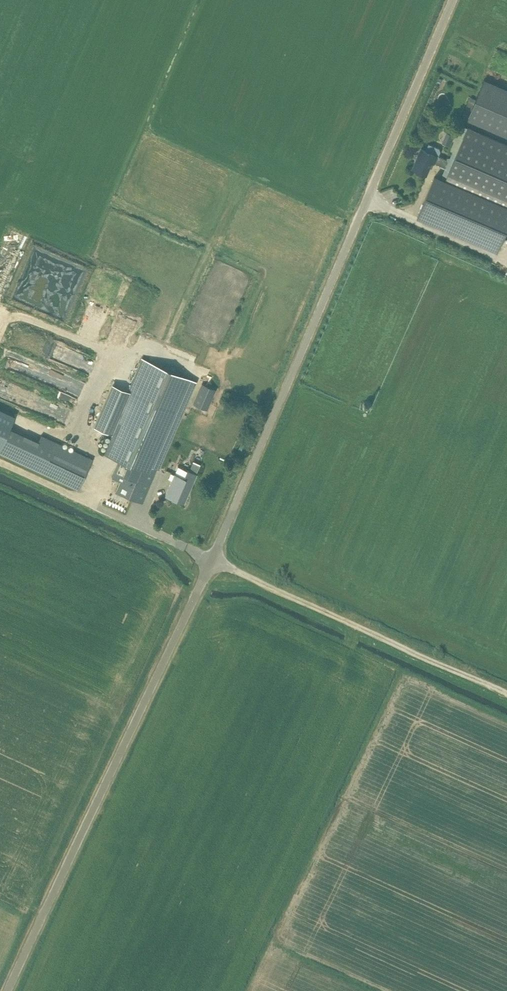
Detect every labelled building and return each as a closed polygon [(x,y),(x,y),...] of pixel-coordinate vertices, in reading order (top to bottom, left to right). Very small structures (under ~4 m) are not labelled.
[(485,80),(482,85),(476,99),(468,118),(468,119),(506,135),(506,89),(485,80)] [(476,99),(471,97),(463,116),(468,118),(476,99)] [(420,215),(499,249),(506,232),(506,144),(468,127),(448,173),(444,182),(436,178),(420,215)] [(447,168),(450,160),(439,156),(441,151),(439,148),(429,144),(426,150),(421,148),(413,168),(427,174),(432,162),(447,168)] [(10,281),(4,278),(0,286),(0,299),(2,300),(10,281)] [(133,325),(144,296),(132,291),(120,321),(133,325)] [(116,492),(142,503),(194,380),(142,357),(129,391),(112,384),(94,427),(111,434),(102,453),(123,462),(121,467),(117,466),(112,478),(120,481),(116,492)] [(202,383),(193,403),(205,409),(211,395),(213,396),(216,389),(202,383)] [(9,428),(15,416),(0,409),(0,448),(9,428)] [(62,409),(59,421),(65,423),(68,410),(62,409)] [(0,448),(0,453),(79,490),(93,460),(56,442),(41,435),(38,442),(9,428),(0,448)] [(178,466),(166,495),(184,503),(196,474),(178,466)]
